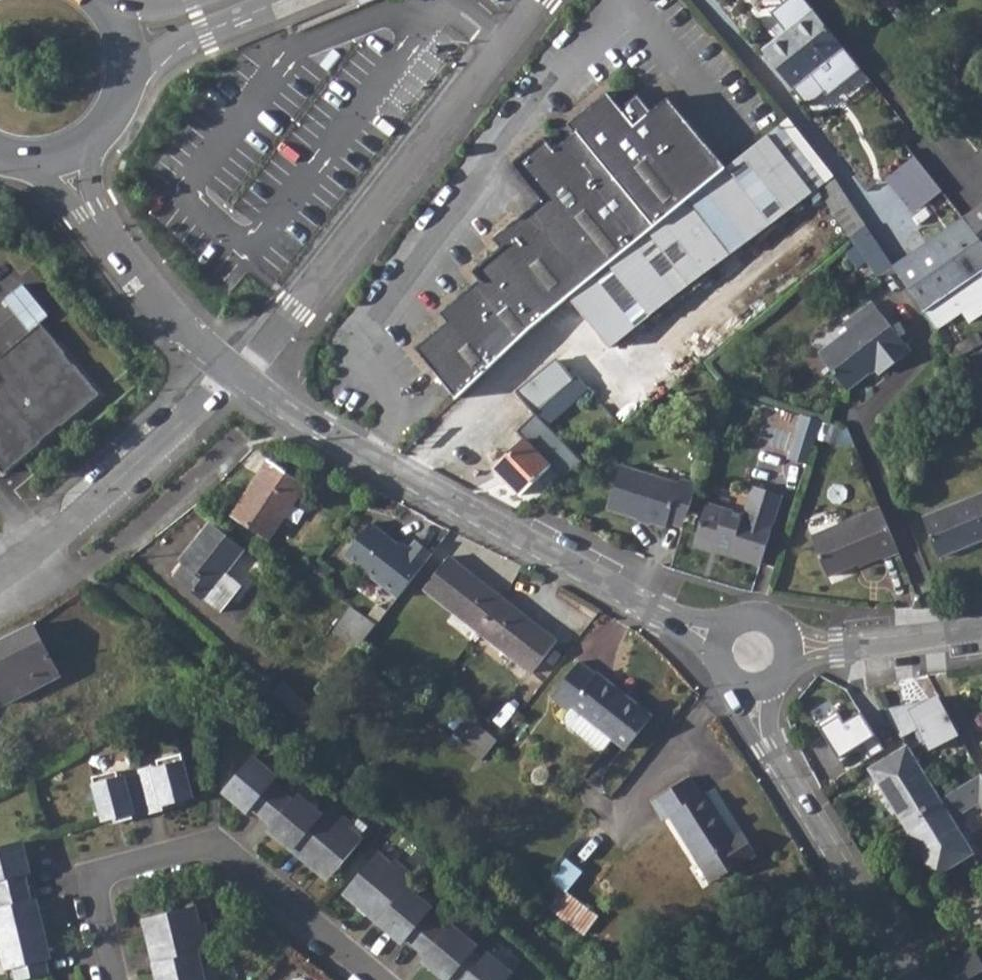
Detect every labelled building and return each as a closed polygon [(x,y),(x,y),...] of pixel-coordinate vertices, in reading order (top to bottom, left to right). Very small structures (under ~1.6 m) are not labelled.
[(804,0),(787,0),(770,14),(785,33),(762,52),(807,107),(824,93),(827,97),(860,70),(853,60),(813,11),(804,0)] [(412,350),(455,400),(568,298),(727,169),(669,99),(652,112),(639,96),(620,110),(606,92),(566,125),(574,133),(553,150),(542,137),(509,163),(539,200),(550,213),(525,233),(515,220),(491,239),(498,248),(471,271),(477,280),(438,313),(445,322),(412,350)] [(727,169),(568,298),(611,350),(818,189),(834,177),(793,122),(727,169)] [(915,137),(904,145),(913,156),(923,148),(915,137)] [(942,193),(913,156),(884,180),(913,216),(942,193)] [(834,177),(818,189),(842,226),(859,215),(834,177)] [(539,200),(515,220),(525,233),(550,213),(539,200)] [(963,218),(981,242),(981,205),(963,218)] [(859,215),(842,226),(850,238),(871,228),(859,215)] [(894,269),(923,314),(924,313),(981,272),(981,242),(963,218),(894,269)] [(924,313),(936,332),(970,308),(976,317),(981,312),(981,274),(981,272),(924,313)] [(849,330),(820,352),(847,389),(869,373),(867,370),(874,364),(881,374),(911,352),(875,302),(845,324),(849,330)] [(1,475),(39,445),(38,443),(58,426),(59,427),(98,396),(74,367),(72,369),(62,358),(64,355),(39,326),(0,358),(0,474),(1,475)] [(518,393),(536,414),(575,380),(556,360),(518,393)] [(575,380),(536,414),(546,426),(589,389),(578,377),(575,380)] [(790,455),(811,462),(826,420),(805,413),(790,455)] [(495,468),(522,496),(562,457),(540,432),(528,443),(525,439),(495,468)] [(267,461),(233,514),(270,538),(305,487),(267,461)] [(667,522),(684,526),(697,484),(680,479),(679,484),(621,467),(608,509),(666,527),(667,522)] [(707,503),(694,542),(716,549),(715,553),(760,566),(781,495),(752,486),(744,514),(707,503)] [(922,518),(939,556),(981,538),(981,493),(922,518)] [(899,552),(880,506),(811,534),(827,573),(856,562),(858,565),(881,556),(883,559),(899,552)] [(184,564),(174,576),(220,612),(243,585),(227,573),(245,550),(210,522),(180,561),(184,564)] [(345,555),(398,597),(432,552),(415,539),(407,550),(371,522),(345,555)] [(450,555),(424,587),(534,671),(558,640),(450,555)] [(351,608),(335,630),(357,645),(375,624),(351,608)] [(0,642),(0,693),(5,703),(58,676),(33,625),(0,642)] [(597,673),(580,659),(553,695),(570,708),(568,712),(569,722),(604,750),(614,738),(627,747),(653,714),(599,671),(597,673)] [(282,681),(271,693),(299,718),(310,706),(282,681)] [(907,698),(886,711),(904,739),(920,730),(932,752),(961,736),(940,698),(918,710),(907,698)] [(885,749),(862,712),(846,723),(839,711),(819,724),(841,759),(864,744),(872,758),(885,749)] [(478,722),(460,744),(481,761),(499,739),(478,722)] [(872,768),(904,823),(941,801),(908,746),(872,768)] [(151,765),(136,769),(147,813),(180,805),(179,800),(191,797),(180,754),(155,760),(157,767),(153,769),(151,765)] [(243,804),(259,819),(282,791),(272,782),(275,777),(253,758),(223,792),(240,807),(243,804)] [(91,776),(102,819),(116,816),(118,821),(147,813),(136,769),(120,772),(120,776),(116,777),(114,770),(91,776)] [(672,815),(700,861),(709,855),(722,877),(759,853),(746,832),(738,836),(733,840),(727,829),(732,826),(709,789),(704,792),(692,774),(654,798),(667,818),(672,815)] [(904,823),(937,874),(972,853),(953,821),(978,804),(981,802),(981,776),(941,801),(904,823)] [(282,791),(259,819),(276,833),(274,836),(291,849),(320,815),(297,796),(293,800),(282,791)] [(320,815),(291,849),(314,869),(319,863),(332,875),(361,841),(347,829),(351,825),(328,805),(320,815)] [(738,836),(732,826),(727,829),(733,840),(738,836)] [(27,886),(23,864),(27,864),(21,841),(0,846),(0,892),(27,886)] [(377,854),(348,888),(361,899),(356,904),(379,924),(408,890),(417,881),(394,861),(390,865),(377,854)] [(709,855),(700,861),(713,881),(722,877),(709,855)] [(319,863),(314,869),(327,880),(332,875),(319,863)] [(550,876),(535,896),(584,933),(599,915),(550,876)] [(0,892),(0,938),(41,928),(36,906),(33,906),(27,886),(0,892)] [(348,888),(343,894),(356,904),(361,899),(348,888)] [(408,890),(379,924),(396,939),(399,937),(415,951),(438,923),(426,913),(430,909),(408,890)] [(154,933),(146,935),(153,965),(197,955),(209,952),(202,923),(197,924),(193,906),(150,917),(154,933)] [(150,917),(142,918),(146,935),(154,933),(150,917)] [(415,951),(431,964),(429,966),(446,979),(448,979),(449,979),(473,952),(477,947),(453,927),(449,932),(438,923),(415,951)] [(2,955),(5,967),(11,967),(14,979),(19,979),(48,973),(43,952),(47,951),(43,936),(41,928),(0,938),(0,948),(2,955)] [(935,968),(942,979),(968,979),(981,972),(981,961),(973,945),(935,968)] [(449,979),(450,979),(506,979),(511,974),(488,955),(483,961),(473,952),(449,979)] [(197,955),(153,965),(157,979),(203,979),(197,955)]
